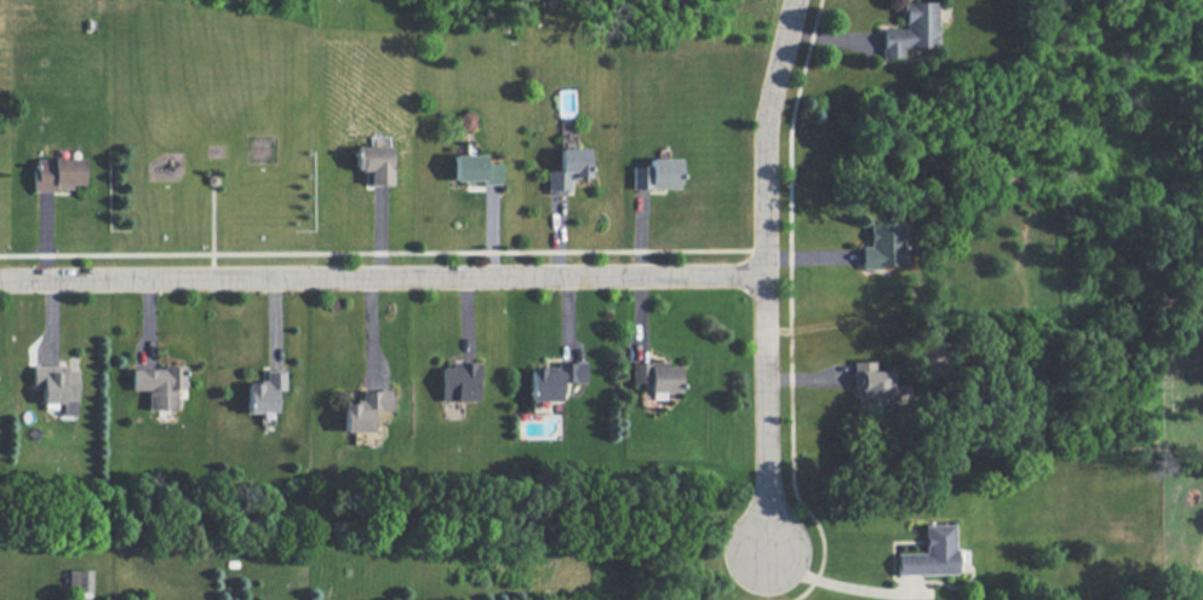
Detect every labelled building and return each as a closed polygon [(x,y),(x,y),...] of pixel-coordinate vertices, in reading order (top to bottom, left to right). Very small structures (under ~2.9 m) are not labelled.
[(934,1),(901,1),(902,29),(880,29),(880,58),(903,58),(903,46),(935,46),(934,1)] [(459,128),(473,130),(474,113),(461,112),(459,128)] [(368,146),(354,146),(353,170),(368,170),(368,185),(388,185),(389,137),(368,136),(368,146)] [(546,169),(546,190),(569,189),(569,178),(587,177),(587,148),(558,148),(559,169),(546,169)] [(499,163),(482,163),(482,154),(452,154),(453,181),(483,180),(483,184),(500,184),(499,163)] [(678,157),(648,158),(648,165),(631,166),(631,189),(678,188),(678,157)] [(82,158),(34,158),(34,189),(82,189),(82,158)] [(902,221),(869,221),(868,246),(861,246),(860,267),(901,268),(902,221)] [(890,408),(890,370),(874,370),(874,361),(852,360),(851,397),(856,397),(856,408),(890,408)] [(632,382),(651,382),(651,399),(666,399),(666,393),(679,393),(679,363),(632,363),(632,382)] [(477,364),(441,364),(441,401),(478,400),(477,364)] [(531,401),(561,400),(561,382),(586,381),(586,364),(530,366),(531,401)] [(76,370),(66,370),(66,366),(32,365),(32,384),(41,384),(41,403),(61,403),(60,415),(75,415),(76,370)] [(146,409),(174,409),(174,389),(184,389),(183,367),(131,368),(131,390),(146,390),(146,409)] [(275,390),(283,390),(284,369),(263,368),(262,381),(247,381),(246,412),(275,412),(275,390)] [(389,390),(360,390),(361,401),(342,402),(342,431),(371,431),(371,410),(389,410),(389,390)] [(955,573),(953,524),(923,525),(924,553),(895,553),(896,574),(955,573)] [(92,569),(68,569),(68,592),(91,592),(92,569)]
